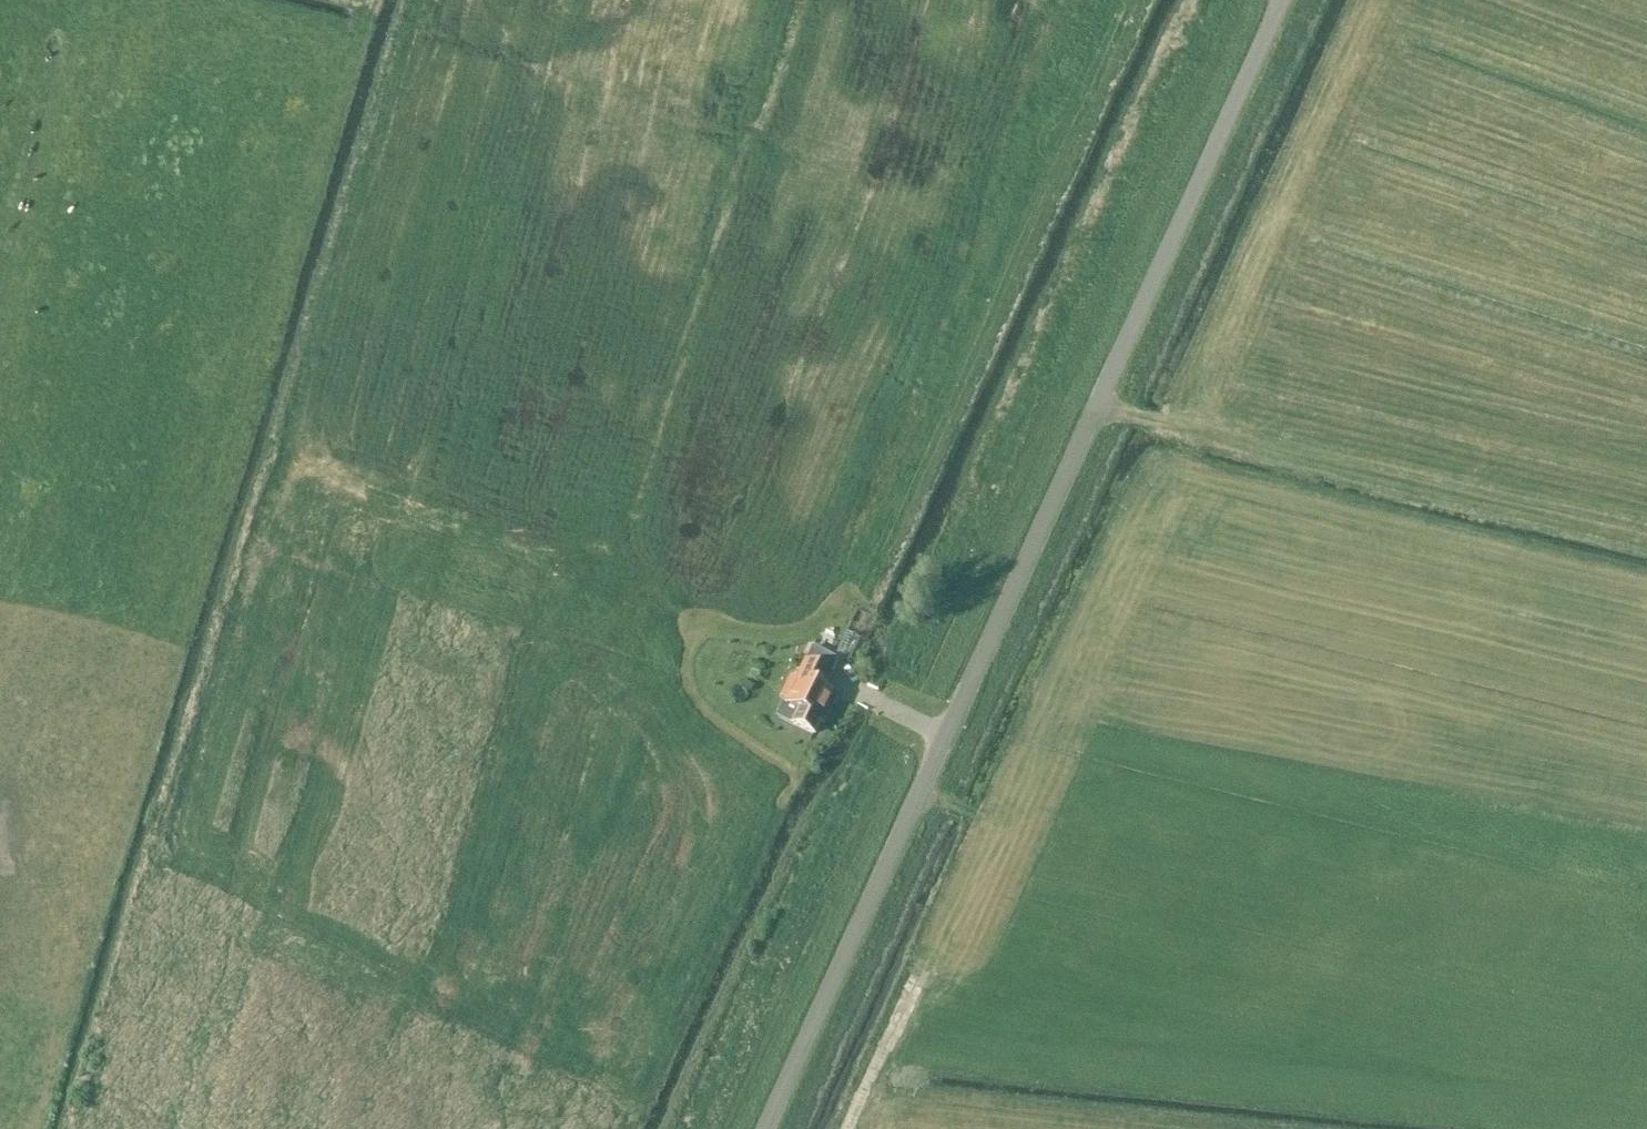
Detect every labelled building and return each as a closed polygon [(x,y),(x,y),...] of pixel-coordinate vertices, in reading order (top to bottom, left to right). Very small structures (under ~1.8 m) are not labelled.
[(811,657),(808,664),(806,663),(785,704),(789,706),(784,716),(795,721),(793,724),(813,735),(820,722),(822,723),(835,697),(822,691),(830,675),(835,666),(820,658),(818,661),(811,657)]
